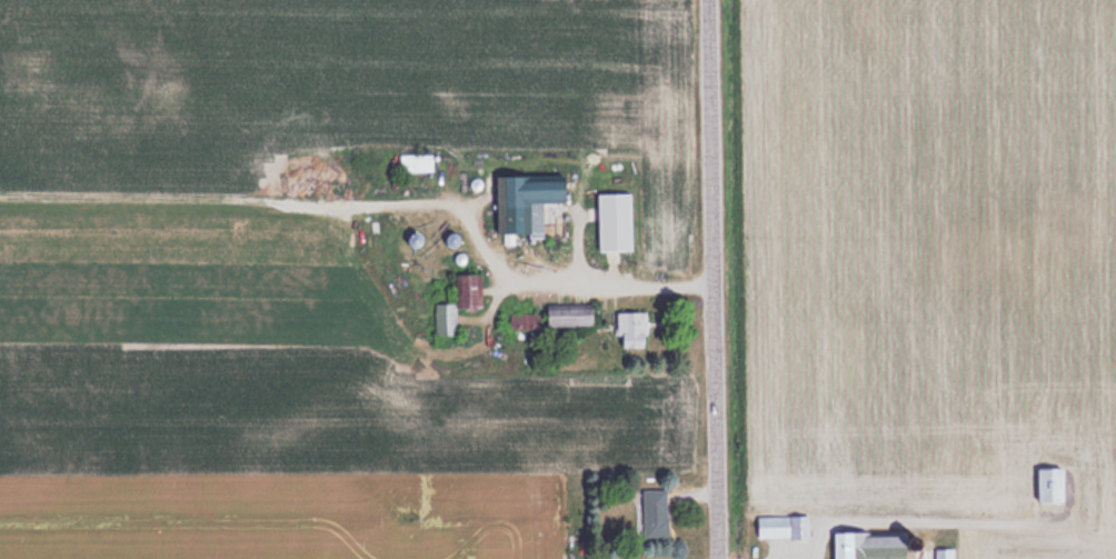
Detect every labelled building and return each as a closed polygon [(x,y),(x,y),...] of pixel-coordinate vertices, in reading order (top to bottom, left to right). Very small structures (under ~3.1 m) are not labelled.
[(430,155),(400,155),(400,170),(430,170),(430,155)] [(561,175),(495,175),(495,233),(528,233),(528,203),(561,203),(561,175)] [(595,250),(629,250),(629,193),(595,193),(595,250)] [(480,273),(456,273),(456,307),(480,307),(480,273)] [(455,334),(455,302),(434,302),(434,334),(455,334)] [(616,312),(616,347),(642,347),(642,312),(616,312)] [(511,327),(534,327),(534,316),(518,316),(518,318),(511,318),(511,327)] [(1061,467),(1035,467),(1035,501),(1061,501),(1061,467)] [(666,537),(666,489),(641,489),(641,537),(666,537)] [(806,516),(755,516),(755,537),(806,537),(806,516)] [(900,558),(899,530),(831,532),(832,558),(889,558),(900,558)] [(952,549),(934,549),(934,558),(952,558),(952,549)] [(912,550),(912,558),(929,558),(929,550),(912,550)]
